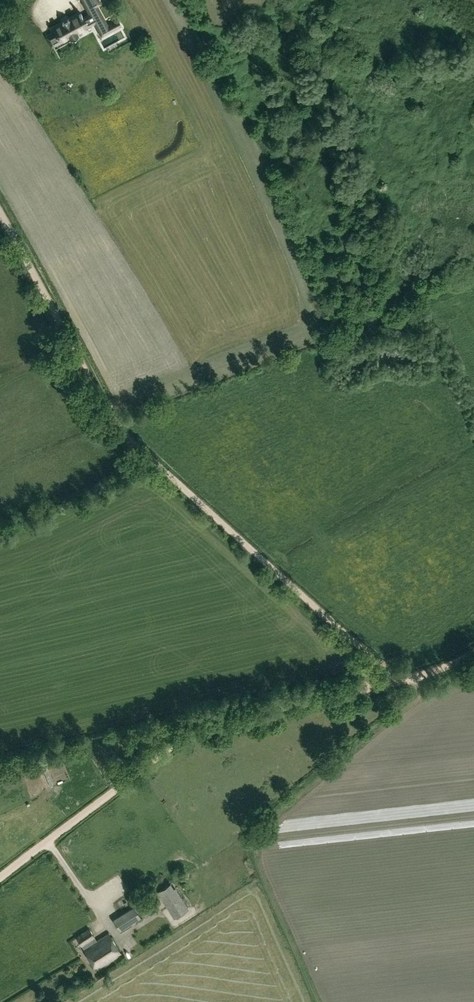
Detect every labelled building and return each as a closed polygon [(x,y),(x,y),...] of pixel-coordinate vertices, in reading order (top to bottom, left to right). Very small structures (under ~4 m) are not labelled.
[(86,8),(79,13),(77,9),(65,16),(65,15),(59,19),(59,20),(50,26),(53,30),(45,35),(50,43),(67,32),(70,36),(76,32),(73,28),(91,16),(93,20),(101,15),(91,0),(80,0),(86,8)] [(106,24),(109,30),(120,24),(117,18),(106,24)] [(47,77),(59,77),(58,66),(47,67),(47,77)] [(179,899),(170,884),(159,891),(175,916),(188,909),(181,898),(179,899)] [(119,931),(141,917),(133,907),(112,920),(119,931)] [(89,929),(76,937),(82,946),(84,949),(83,949),(95,969),(121,954),(109,934),(97,941),(89,929)]
